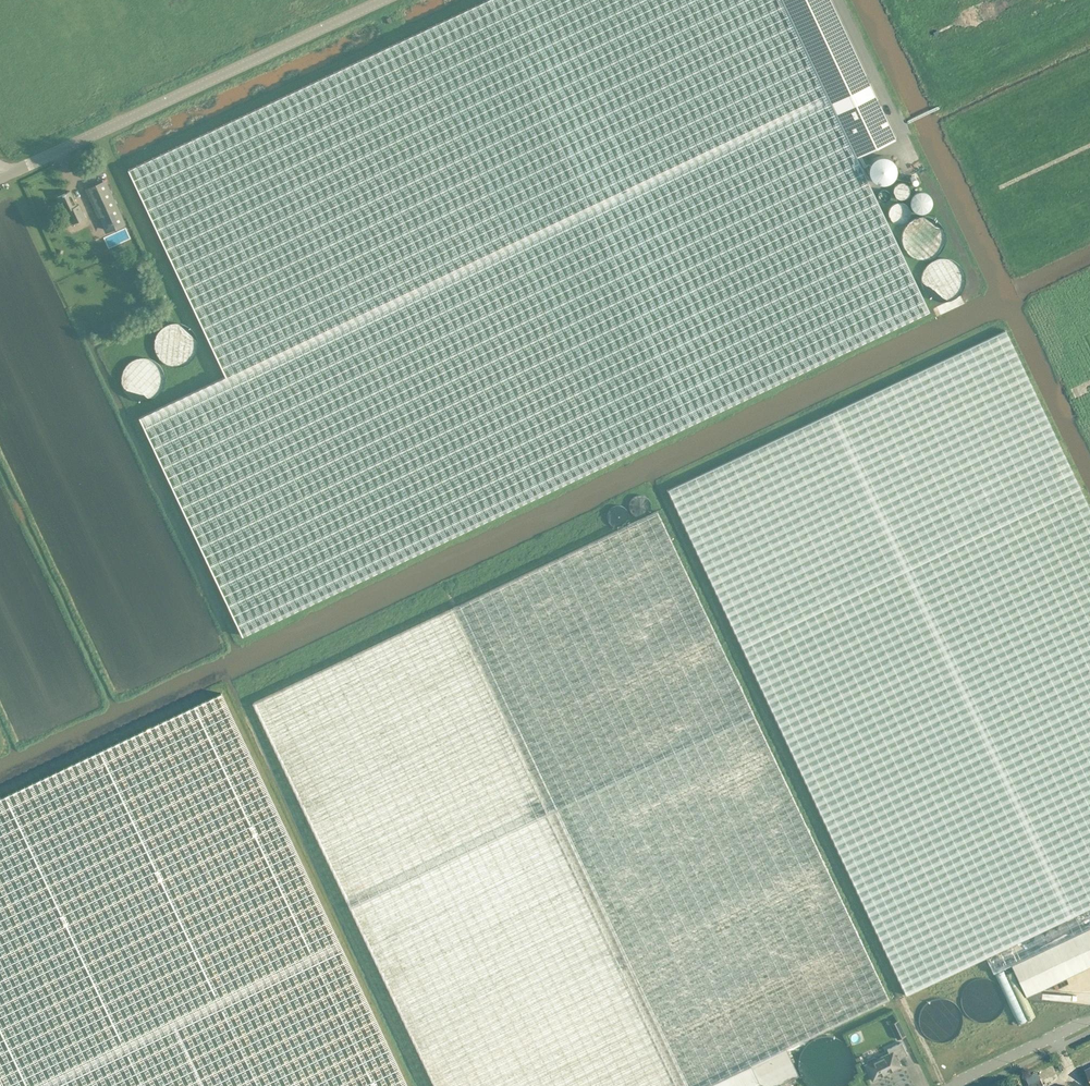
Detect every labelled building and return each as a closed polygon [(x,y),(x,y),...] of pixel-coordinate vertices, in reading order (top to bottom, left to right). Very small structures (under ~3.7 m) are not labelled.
[(407,20),(608,444),(925,298),(863,167),(903,148),(832,0),(796,0),(786,4),(784,0),(451,0),(407,20)] [(407,20),(123,154),(221,361),(134,402),(237,620),(608,444),(407,20)] [(105,177),(88,185),(106,225),(123,217),(105,177)] [(77,201),(73,192),(71,186),(58,192),(65,207),(67,206),(73,219),(86,213),(79,200),(77,201)] [(1080,483),(743,642),(907,990),(986,952),(994,968),(1012,959),(1026,991),(1089,961),(1089,504),(1080,483)] [(755,711),(658,507),(254,699),(437,1085),(767,1085),(799,1071),(787,1044),(889,995),(755,711)] [(316,900),(218,695),(0,798),(0,1082),(2,1085),(404,1085),(316,900)] [(907,1030),(899,1015),(895,1017),(898,1024),(894,1026),(898,1034),(907,1030)] [(902,1037),(888,1044),(890,1048),(877,1054),(876,1053),(875,1052),(868,1055),(868,1057),(868,1058),(866,1060),(873,1075),(901,1062),(898,1055),(908,1050),(902,1037)]
